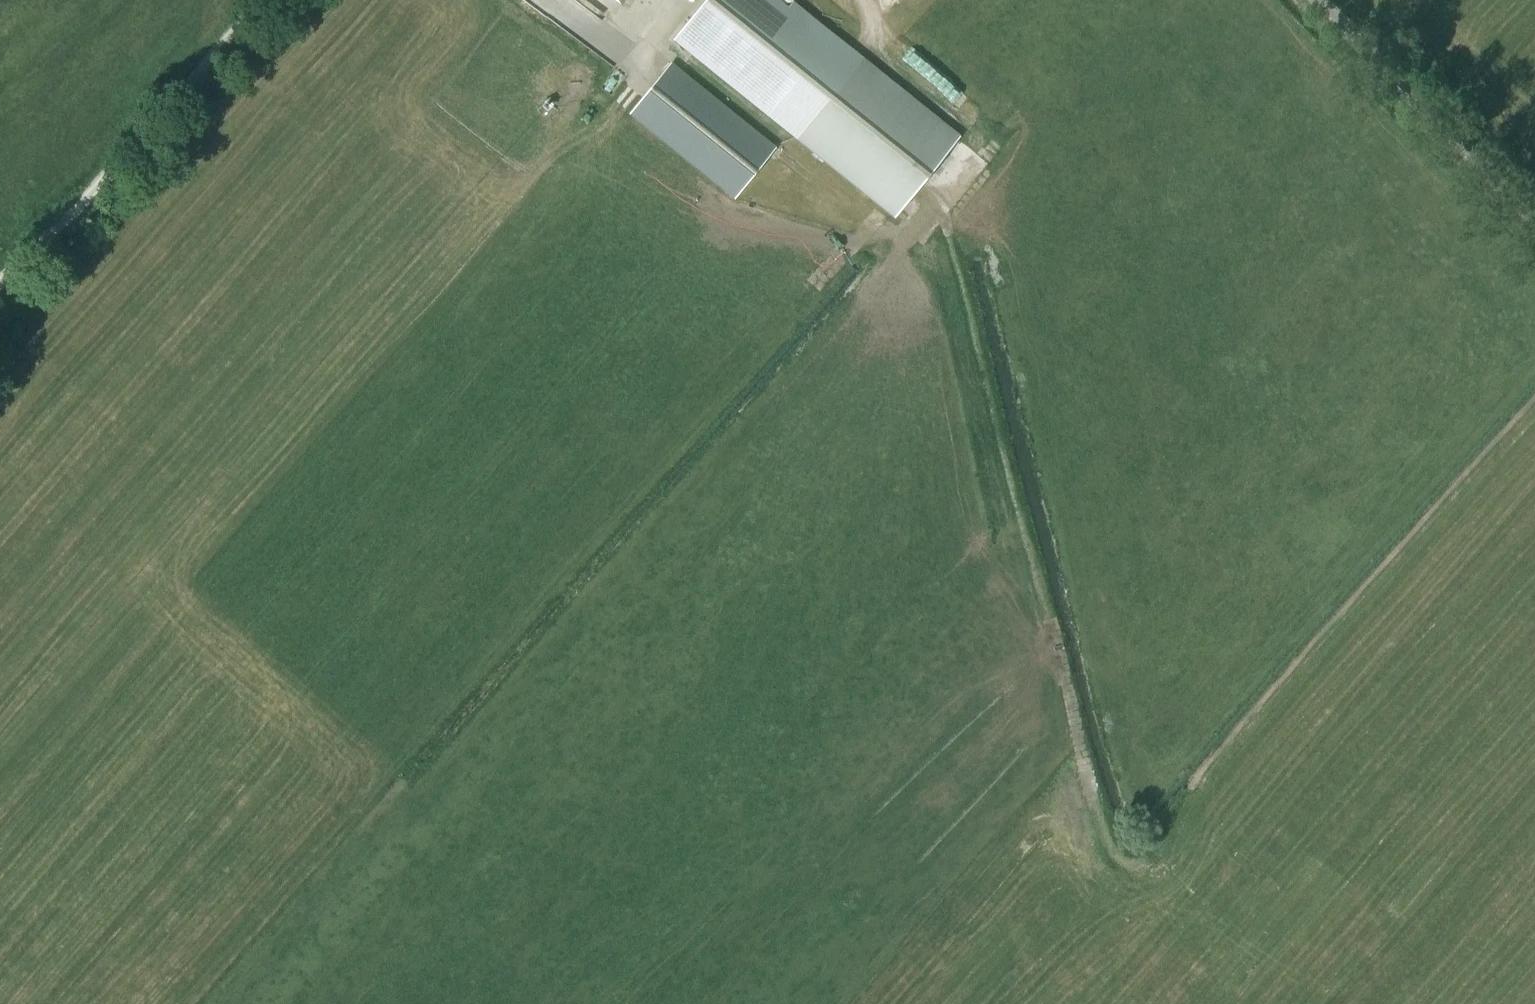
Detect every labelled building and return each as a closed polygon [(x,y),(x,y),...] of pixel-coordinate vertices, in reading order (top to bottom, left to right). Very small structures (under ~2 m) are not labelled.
[(675,41),(893,218),(964,131),(955,142),(780,0),(707,0),(675,41)] [(732,201),(773,151),(670,66),(628,117),(732,201)]
